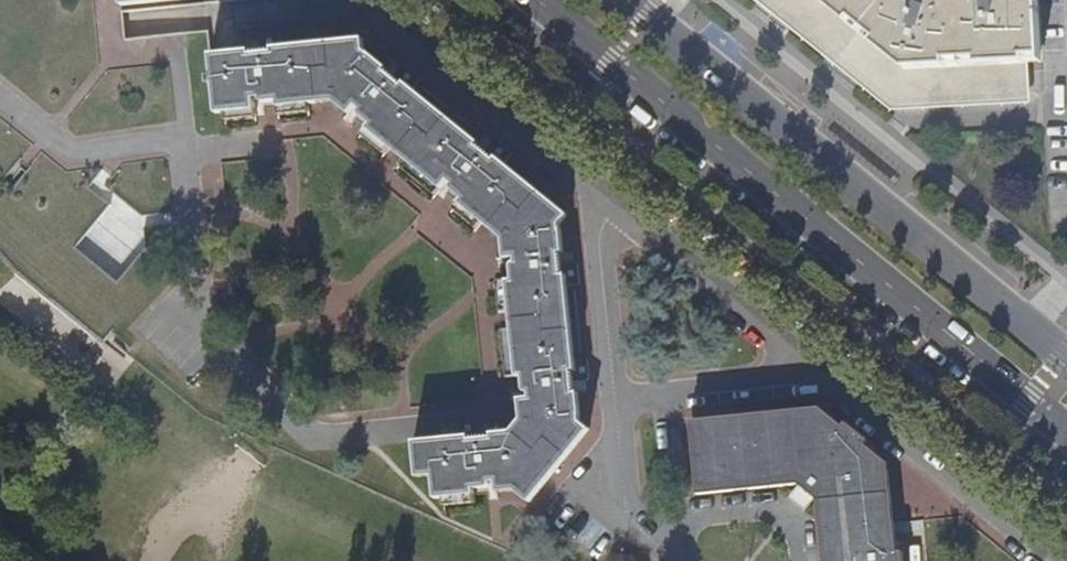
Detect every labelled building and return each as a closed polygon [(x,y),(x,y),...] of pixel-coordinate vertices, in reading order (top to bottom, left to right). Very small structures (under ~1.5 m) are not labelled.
[(882,90),(896,102),(1028,94),(1027,58),(1042,57),(1039,0),(771,0),(882,90)] [(506,486),(513,491),(529,502),(587,430),(579,423),(576,395),(571,395),(570,385),(586,382),(589,379),(587,360),(573,361),(565,287),(579,285),(576,264),(560,266),(559,255),(564,255),(560,224),(568,216),(503,164),(511,154),(498,143),(491,145),(485,153),(474,145),(476,142),(410,89),(418,79),(407,69),(398,70),(391,78),(383,72),(385,69),(364,54),(363,38),(281,48),(279,34),(257,36),(260,55),(248,57),(248,51),(210,55),(212,75),(207,75),(208,85),(214,84),(217,115),(254,111),(253,100),(261,100),(261,104),(276,102),(277,109),(318,105),(317,96),(335,94),(353,110),(355,107),(360,110),(359,117),(370,125),(366,130),(442,190),(448,182),(452,185),(450,187),(450,191),(461,200),(459,204),(485,224),(496,225),(507,234),(510,259),(515,259),(515,264),(510,268),(512,281),(506,282),(516,378),(521,377),(523,395),(527,395),(527,399),(523,399),(526,425),(517,436),(506,434),(490,434),(489,437),(479,438),(477,427),(473,424),(456,425),(458,436),(412,441),(416,472),(432,470),(433,477),(435,499),(476,495),(475,490),(492,488),(491,483),(495,483),(496,487),(506,486)] [(317,96),(318,105),(333,103),(349,115),(353,110),(335,94),(317,96)] [(107,202),(94,191),(46,251),(119,308),(166,250),(161,226),(146,228),(150,243),(117,283),(72,248),(107,202)] [(496,225),(485,224),(501,237),(504,260),(510,259),(507,234),(496,225)] [(526,425),(523,399),(516,401),(519,423),(512,431),(506,434),(517,436),(526,425)] [(813,497),(817,500),(823,560),(903,560),(901,550),(896,551),(887,465),(863,446),(866,441),(845,424),(840,429),(820,412),(686,425),(693,494),(797,484),(799,486),(813,497)] [(432,470),(416,472),(416,478),(433,477),(432,470)] [(813,497),(799,486),(789,500),(803,510),(813,497)]
